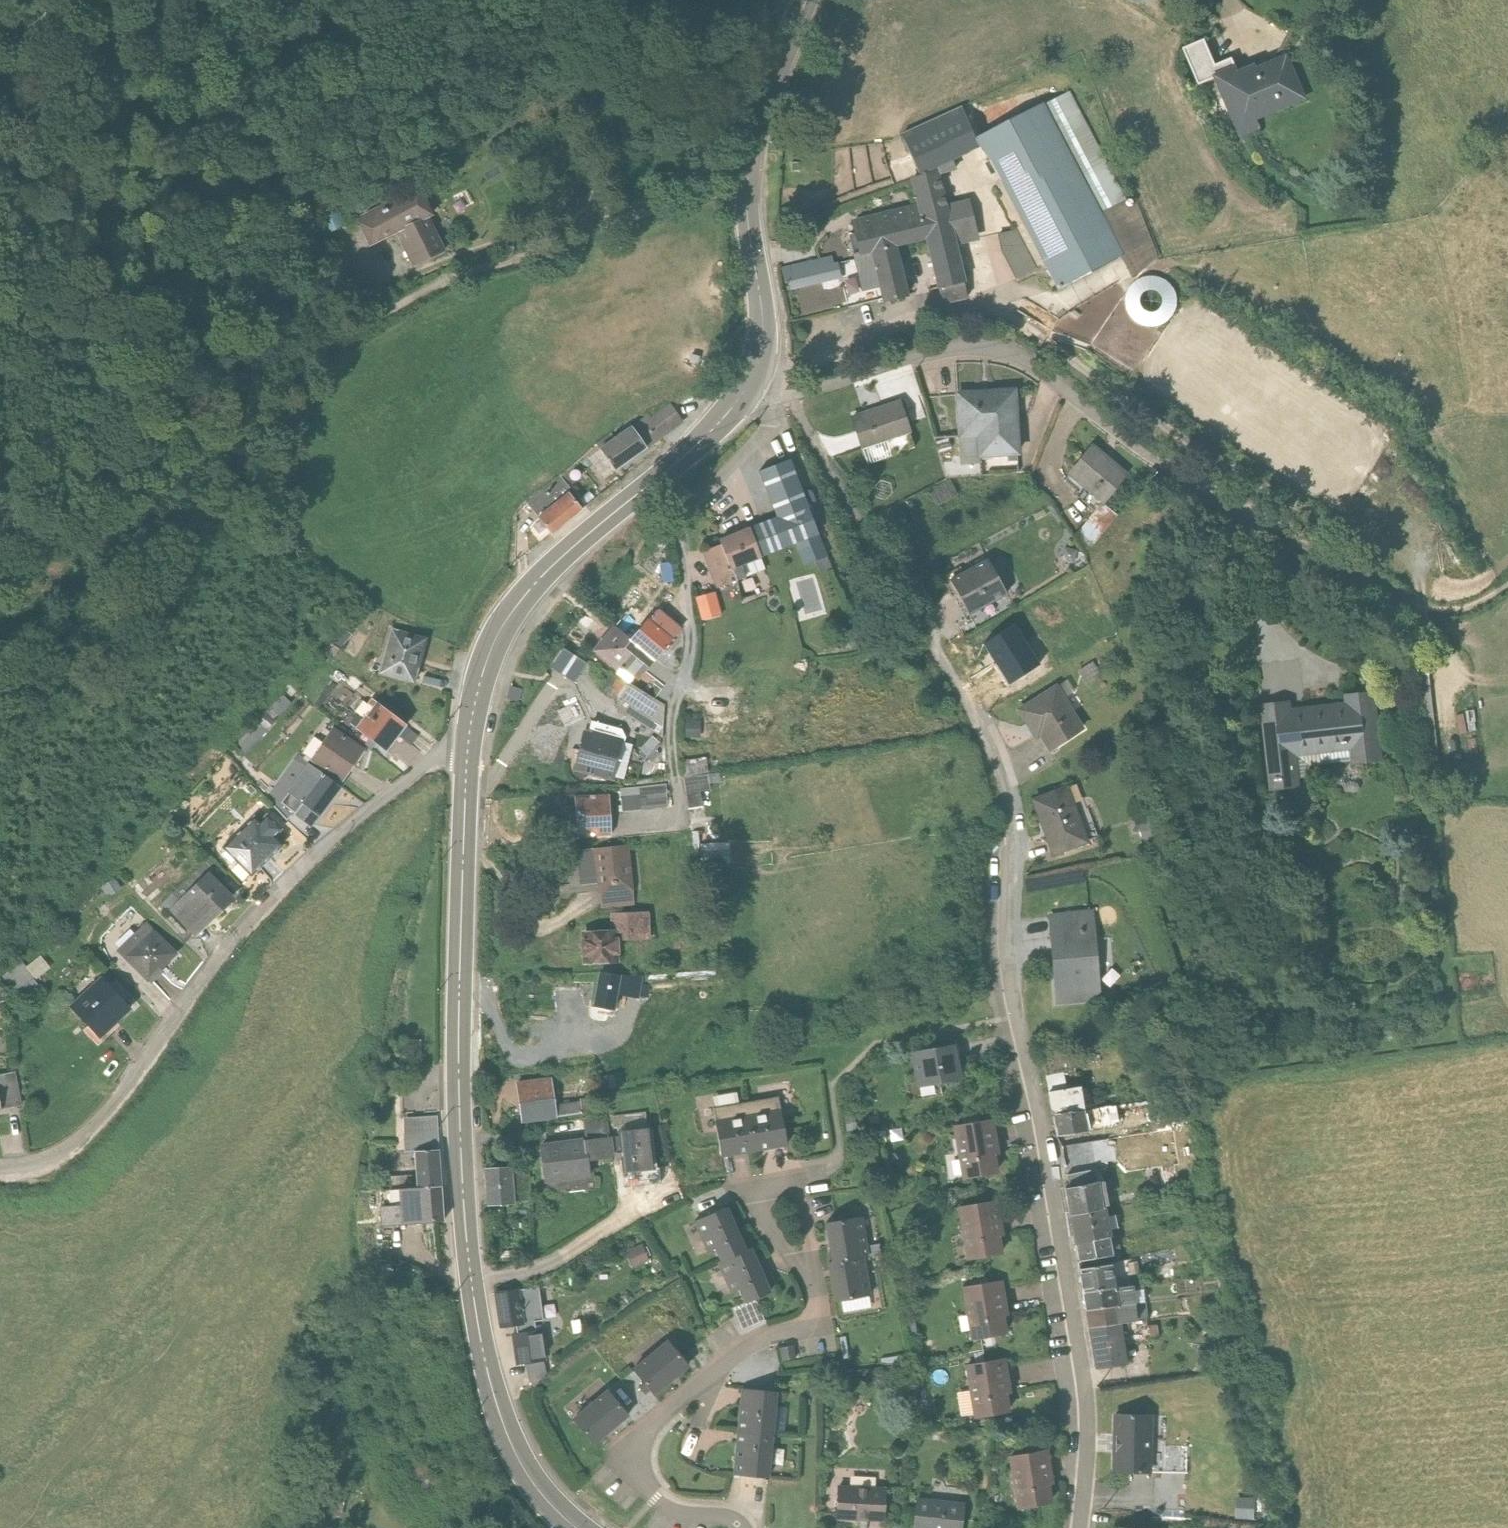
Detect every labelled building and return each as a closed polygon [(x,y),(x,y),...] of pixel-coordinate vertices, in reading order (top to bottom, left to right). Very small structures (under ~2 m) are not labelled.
[(1205,41),(1184,50),(1199,85),(1215,78),(1237,69),(1232,58),(1215,65),(1205,41)] [(1215,78),(1227,106),(1299,76),(1289,52),(1255,67),(1254,65),(1238,72),(1237,69),(1215,78)] [(1227,106),(1240,137),(1261,128),(1258,119),(1308,98),(1299,76),(1227,106)] [(1124,201),(1071,92),(1047,103),(1100,212),(1124,201)] [(1047,103),(977,139),(1021,225),(997,237),(1019,280),(1039,270),(1051,295),(1124,259),(1100,212),(1047,103)] [(908,181),(913,203),(851,220),(858,256),(870,252),(882,302),(909,295),(898,247),(924,240),(942,304),(968,297),(957,246),(978,240),(968,199),(947,204),(939,176),(936,169),(952,162),(980,148),(962,109),(902,138),(919,174),(908,181)] [(397,233),(404,247),(413,265),(445,250),(436,232),(429,218),(435,215),(420,186),(355,218),(369,246),(397,233)] [(344,224),(335,204),(328,208),(316,213),(325,233),(344,224)] [(294,225),(302,241),(321,230),(313,214),(294,225)] [(831,256),(780,267),(786,292),(840,279),(837,262),(833,263),(831,256)] [(1144,319),(1177,320),(1178,280),(1145,278),(1144,319)] [(0,377),(0,398),(13,395),(10,376),(0,377)] [(956,391),(958,438),(977,437),(978,457),(1021,455),(1017,388),(956,391)] [(850,416),(861,449),(912,432),(901,399),(850,416)] [(631,425),(647,448),(684,422),(671,403),(651,417),(648,413),(631,425)] [(599,448),(615,471),(647,448),(631,425),(599,448)] [(1128,473),(1094,444),(1066,479),(1077,490),(1076,493),(1097,510),(1076,536),(1090,552),(1122,514),(1106,502),(1128,473)] [(789,460),(759,472),(777,516),(749,526),(761,558),(795,544),(819,535),(789,460)] [(548,491),(534,502),(540,509),(554,498),(548,491)] [(539,517),(552,534),(583,508),(570,492),(539,517)] [(719,538),(721,544),(731,569),(761,558),(749,526),(719,538)] [(819,535),(795,544),(803,565),(826,556),(819,535)] [(731,569),(721,544),(702,551),(717,588),(735,581),(731,569)] [(1010,594),(990,558),(951,579),(970,615),(1010,594)] [(657,608),(631,640),(655,660),(681,628),(657,608)] [(631,640),(613,626),(592,651),(630,684),(636,677),(639,679),(655,660),(631,640)] [(1014,627),(986,645),(1011,684),(1040,666),(1014,627)] [(430,639),(394,628),(379,674),(415,685),(430,639)] [(664,705),(630,684),(614,707),(663,737),(664,705)] [(1089,730),(1060,684),(1018,710),(1037,740),(1042,737),(1052,753),(1089,730)] [(1286,701),(1255,705),(1266,790),(1297,786),(1294,757),(1344,751),(1345,764),(1379,760),(1370,691),(1338,695),(1339,702),(1287,708),(1286,701)] [(408,725),(377,702),(357,729),(388,752),(408,725)] [(705,728),(706,708),(691,708),(691,728),(705,728)] [(367,749),(335,729),(311,762),(345,784),(367,749)] [(627,740),(585,730),(574,770),(615,781),(627,740)] [(681,762),(690,809),(703,806),(700,792),(711,790),(705,757),(681,762)] [(344,787),(309,765),(287,794),(322,818),(344,787)] [(620,789),(623,811),(669,806),(666,784),(620,789)] [(1072,785),(1034,800),(1057,857),(1094,842),(1072,785)] [(609,794),(575,795),(579,837),(611,835),(609,794)] [(282,846),(257,819),(227,847),(253,874),(282,846)] [(630,845),(595,849),(599,895),(634,891),(630,845)] [(1037,893),(1095,883),(1092,867),(1035,877),(1037,893)] [(236,899),(210,873),(170,912),(196,939),(236,899)] [(1099,908),(1054,912),(1062,1005),(1107,1001),(1099,908)] [(650,911),(612,913),(613,931),(619,930),(620,941),(652,940),(650,911)] [(178,955),(148,923),(118,950),(148,983),(178,955)] [(613,931),(583,932),(585,964),(621,962),(620,941),(619,930),(613,931)] [(23,962),(3,977),(21,1000),(40,985),(23,962)] [(619,979),(602,976),(596,1008),(613,1011),(619,979)] [(134,1011),(103,978),(71,1007),(102,1041),(134,1011)] [(1076,1041),(1046,1045),(1055,1094),(1073,1091),(1069,1076),(1083,1073),(1076,1041)] [(960,1044),(915,1053),(921,1088),(937,1084),(944,1088),(949,1081),(966,1079),(960,1044)] [(0,1077),(0,1113),(29,1108),(22,1073),(0,1077)] [(554,1079),(517,1083),(522,1124),(559,1120),(554,1079)] [(1055,1094),(1060,1117),(1092,1112),(1087,1089),(1073,1091),(1055,1094)] [(591,1097),(566,1097),(565,1109),(590,1109),(591,1097)] [(780,1100),(720,1112),(728,1157),(788,1147),(780,1100)] [(1092,1112),(1060,1117),(1064,1139),(1096,1133),(1092,1112)] [(416,1153),(441,1151),(439,1117),(403,1120),(406,1154),(416,1153)] [(1000,1122),(957,1129),(966,1184),(1009,1177),(1000,1122)] [(651,1131),(622,1134),(626,1174),(655,1170),(651,1131)] [(589,1139),(542,1146),(548,1185),(594,1179),(589,1139)] [(418,1191),(443,1189),(441,1151),(416,1153),(418,1191)] [(517,1206),(515,1169),(488,1170),(490,1208),(517,1206)] [(662,1169),(626,1174),(628,1189),(664,1184),(662,1169)] [(1072,1191),(1077,1218),(1112,1212),(1106,1185),(1072,1191)] [(418,1191),(400,1193),(403,1228),(446,1224),(443,1189),(418,1191)] [(1001,1204),(963,1210),(972,1263),(1010,1257),(1001,1204)] [(752,1251),(732,1208),(697,1224),(711,1255),(719,1252),(724,1263),(719,1265),(732,1296),(741,1292),(747,1306),(776,1293),(756,1249),(752,1251)] [(1077,1218),(1083,1247),(1117,1241),(1112,1212),(1077,1218)] [(863,1219),(828,1225),(835,1264),(870,1258),(863,1219)] [(1083,1247),(1086,1265),(1121,1258),(1117,1241),(1083,1247)] [(641,1267),(659,1260),(652,1243),(634,1250),(641,1267)] [(870,1258),(831,1265),(837,1301),(876,1295),(870,1258)] [(1088,1273),(1091,1297),(1124,1292),(1120,1268),(1088,1273)] [(1007,1285),(967,1290),(974,1345),(1014,1339),(1007,1285)] [(542,1290),(523,1293),(528,1328),(519,1329),(520,1336),(514,1337),(519,1369),(550,1364),(545,1332),(539,1333),(538,1325),(547,1324),(542,1290)] [(1091,1297),(1094,1315),(1143,1307),(1141,1290),(1124,1292),(1091,1297)] [(528,1328),(523,1293),(498,1296),(503,1332),(519,1329),(528,1328)] [(1097,1332),(1129,1327),(1146,1324),(1143,1307),(1094,1315),(1097,1332)] [(1129,1327),(1097,1332),(1103,1373),(1136,1368),(1129,1327)] [(693,1369),(673,1341),(637,1369),(659,1397),(693,1369)] [(980,1422),(1016,1416),(1006,1362),(970,1369),(980,1422)] [(780,1395),(743,1391),(737,1477),(773,1481),(780,1395)] [(634,1420),(611,1392),(577,1421),(598,1447),(634,1420)] [(1161,1421),(1121,1419),(1121,1478),(1161,1478),(1161,1421)] [(1015,1461),(1024,1514),(1063,1507),(1054,1454),(1015,1461)] [(843,1489),(841,1523),(890,1526),(892,1493),(843,1489)] [(919,1527),(970,1527),(972,1508),(922,1502),(919,1527)] [(1251,1524),(1270,1524),(1270,1503),(1252,1502),(1251,1524)]
